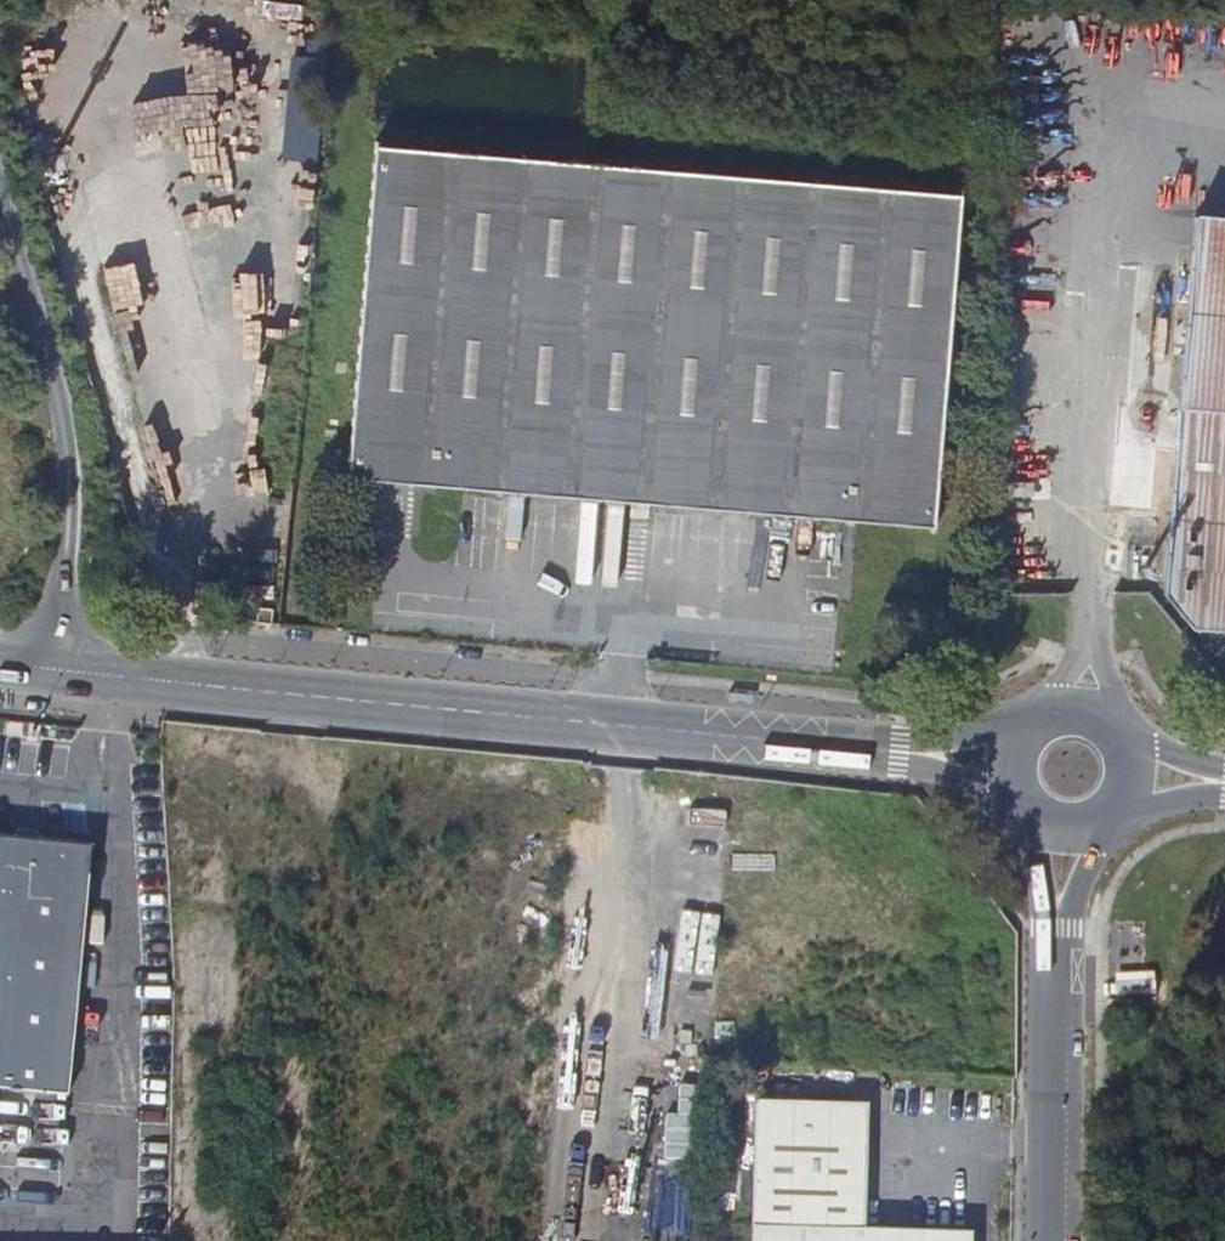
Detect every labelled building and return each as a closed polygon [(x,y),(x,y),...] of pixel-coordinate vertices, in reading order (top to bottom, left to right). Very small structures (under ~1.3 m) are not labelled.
[(316,158),(319,57),(289,56),(286,157),(316,158)] [(961,199),(371,149),(344,481),(385,485),(418,488),(464,491),(664,508),(847,523),(931,529),(961,199)] [(1200,212),(1185,377),(1166,590),(1195,625),(1224,627),(1224,214),(1200,212)] [(256,623),(271,624),(272,608),(258,608),(256,623)] [(90,846),(37,841),(35,831),(16,830),(13,839),(0,838),(0,1090),(67,1096),(90,846)] [(975,1235),(865,1232),(869,1108),(761,1104),(757,1240),(975,1240),(975,1235)]
